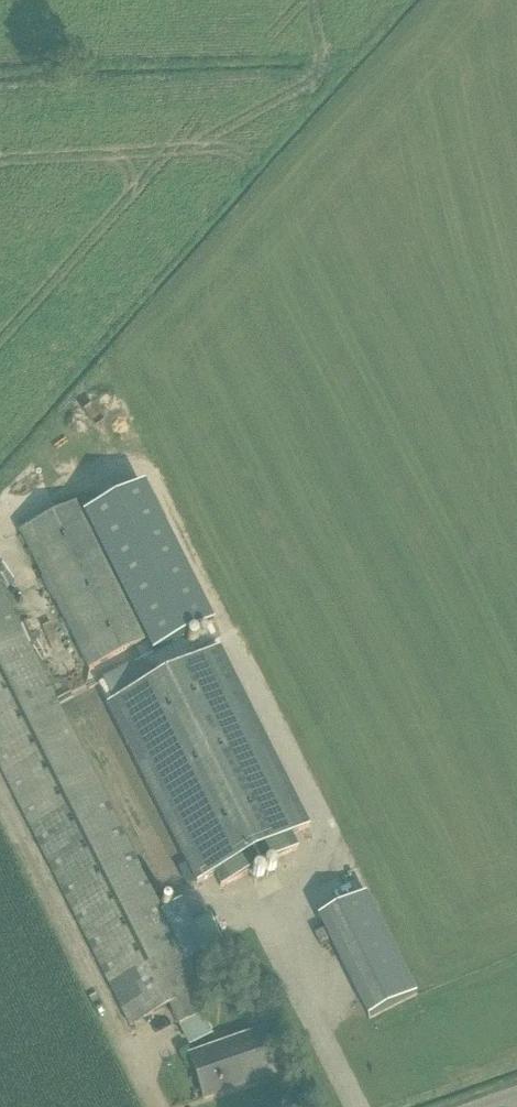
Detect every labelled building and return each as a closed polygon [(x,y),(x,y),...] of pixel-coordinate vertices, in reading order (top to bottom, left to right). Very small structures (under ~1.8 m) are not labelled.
[(143,482),(82,512),(152,650),(213,619),(143,482)] [(74,505),(19,533),(89,671),(143,643),(74,505)] [(119,1008),(130,1027),(168,1008),(178,1027),(210,1011),(193,977),(204,972),(198,961),(189,966),(186,960),(190,958),(189,955),(194,952),(186,938),(181,940),(180,938),(176,940),(0,595),(0,771),(119,1008)] [(195,884),(213,875),(220,889),(297,849),(290,837),(309,827),(220,648),(106,706),(195,884)] [(367,896),(319,919),(370,1020),(417,996),(367,896)] [(179,1028),(188,1047),(212,1034),(203,1016),(179,1028)] [(260,1038),(211,1054),(191,1062),(204,1099),(241,1086),(240,1082),(271,1071),(260,1038)]
